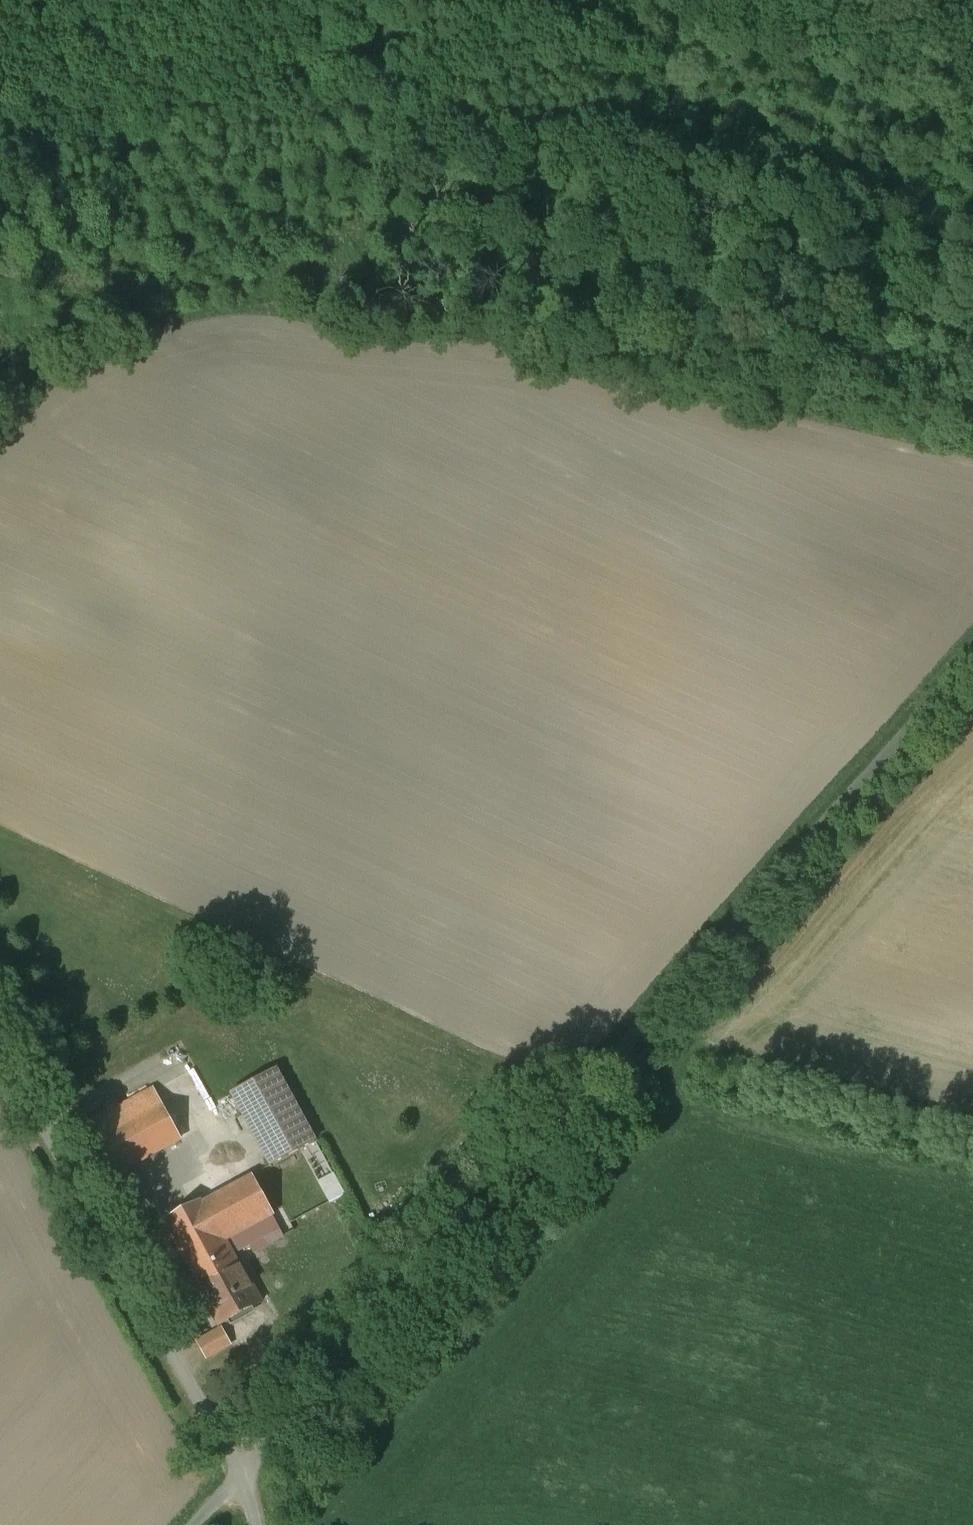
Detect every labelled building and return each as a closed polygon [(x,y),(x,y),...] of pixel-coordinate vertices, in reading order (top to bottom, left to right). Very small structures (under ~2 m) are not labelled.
[(277,1069),(233,1094),(272,1165),(317,1141),(277,1069)] [(154,1092),(90,1126),(117,1175),(181,1141),(154,1092)] [(252,1176),(165,1224),(221,1326),(262,1304),(235,1255),(281,1230),(252,1176)] [(223,1331),(200,1343),(208,1357),(230,1346),(223,1331)]
